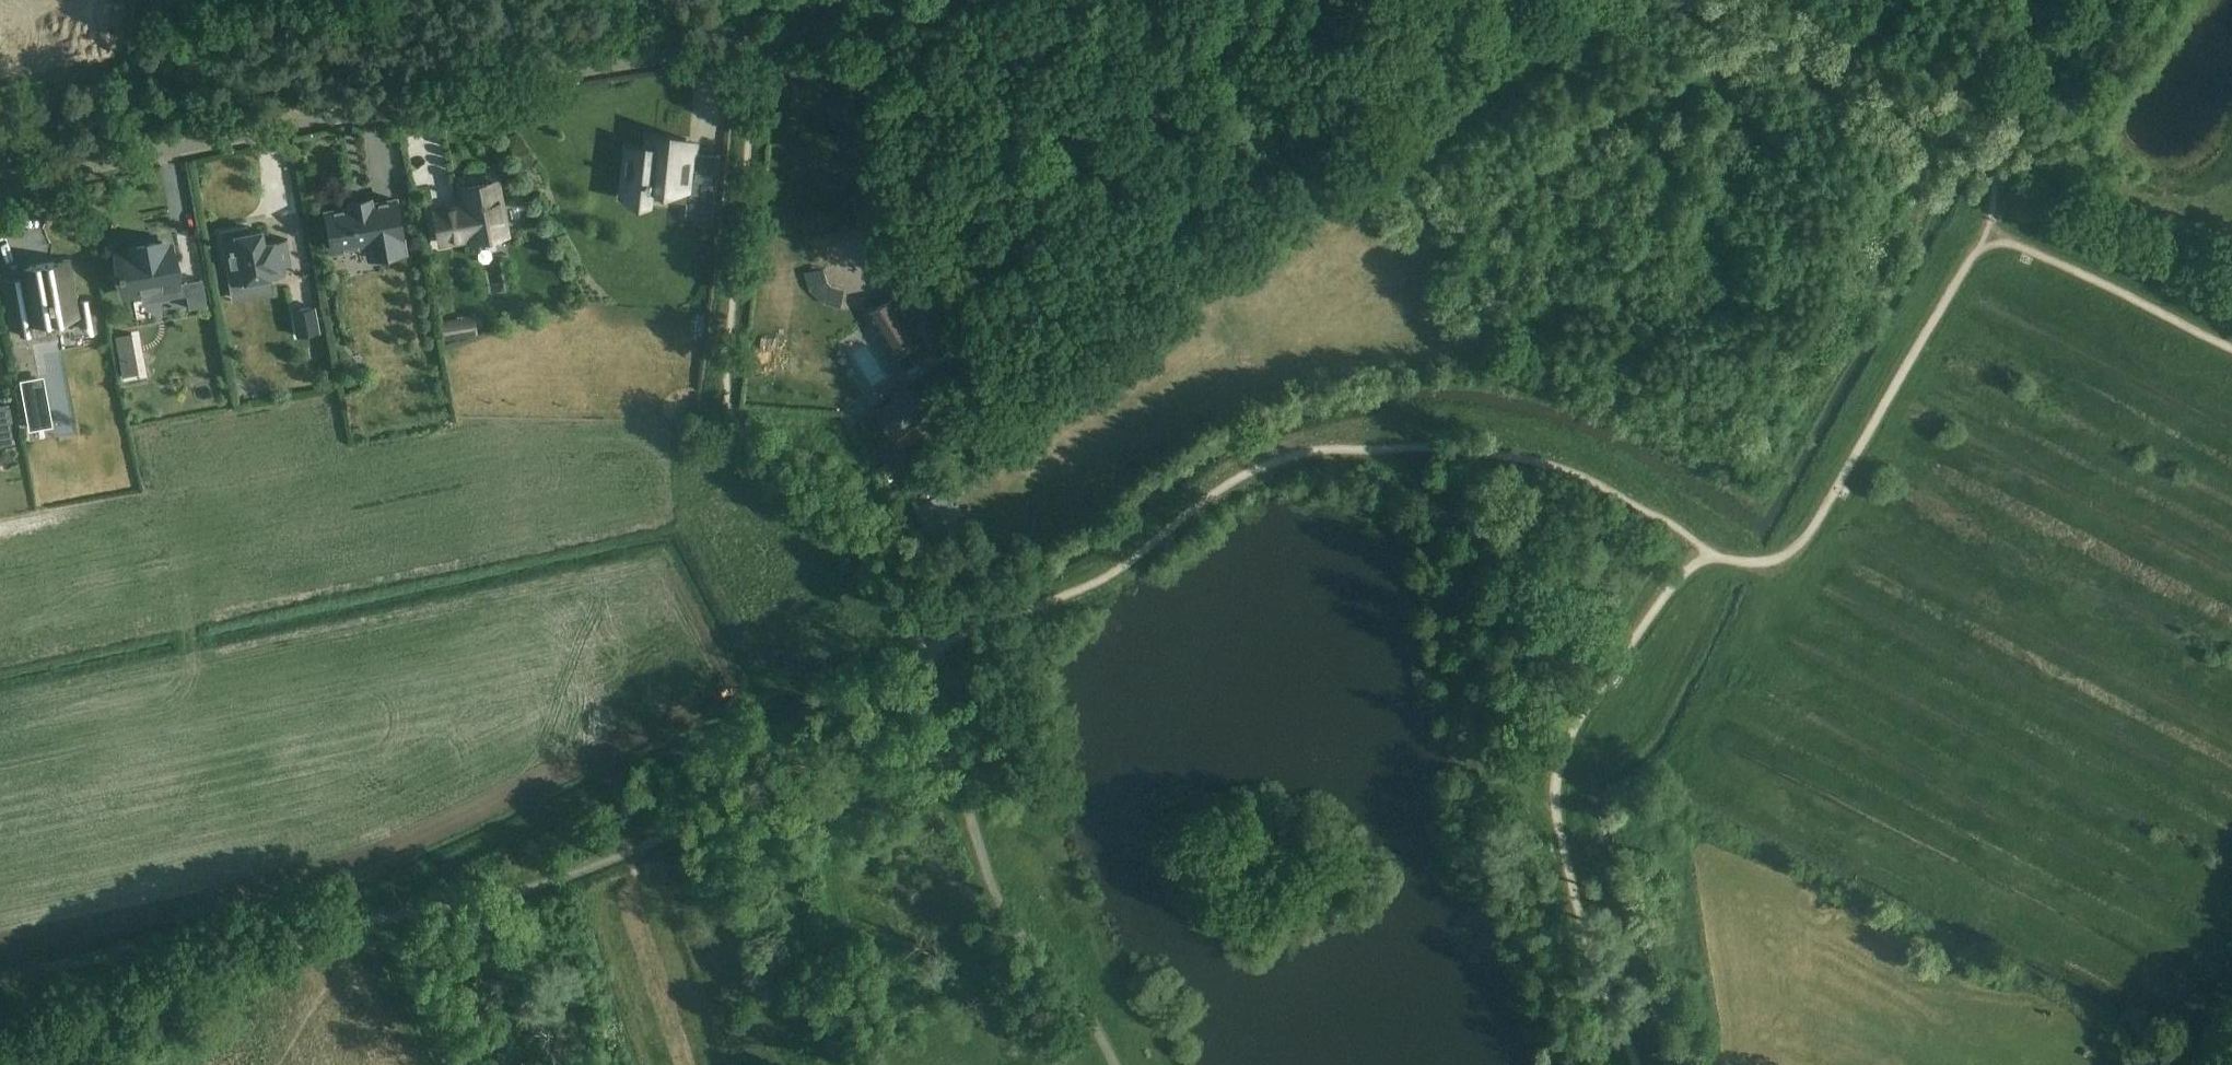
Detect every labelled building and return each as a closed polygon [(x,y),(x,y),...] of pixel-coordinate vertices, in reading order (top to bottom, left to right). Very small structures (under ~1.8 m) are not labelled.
[(682,60),(659,63),(660,74),(683,71),(682,60)] [(686,201),(686,202),(688,203),(686,217),(713,220),(717,183),(691,180),(694,153),(695,144),(650,140),(648,153),(629,151),(624,197),(650,199),(652,199),(652,197),(650,197),(651,185),(654,186),(654,184),(689,188),(688,201),(686,201)] [(464,207),(433,212),(439,243),(470,237),(471,242),(505,236),(503,225),(508,224),(505,207),(500,208),(495,182),(461,188),(464,207)] [(414,190),(402,190),(403,230),(415,230),(414,190)] [(370,204),(369,199),(363,200),(364,201),(355,203),(355,201),(350,202),(351,208),(325,212),(332,251),(367,244),(369,258),(404,252),(401,238),(402,238),(395,199),(370,204)] [(219,232),(225,265),(228,265),(232,285),(270,278),(284,275),(282,267),(292,265),(287,239),(264,243),(261,230),(248,233),(247,227),(219,232)] [(177,284),(170,248),(164,249),(162,242),(130,248),(131,255),(117,257),(120,273),(118,273),(119,279),(121,278),(123,294),(177,284)] [(22,268),(24,277),(24,278),(28,300),(15,302),(21,336),(31,334),(29,324),(82,314),(92,312),(93,312),(90,300),(78,303),(70,259),(31,266),(22,268)] [(202,280),(184,283),(189,309),(206,305),(202,280)] [(894,298),(869,313),(896,356),(903,368),(943,343),(928,318),(913,328),(894,298)] [(459,311),(463,331),(496,324),(492,304),(459,311)] [(292,314),(295,329),(319,325),(316,309),(292,314)] [(442,324),(445,337),(460,334),(458,321),(442,324)] [(914,386),(877,409),(894,437),(931,413),(914,386)]
